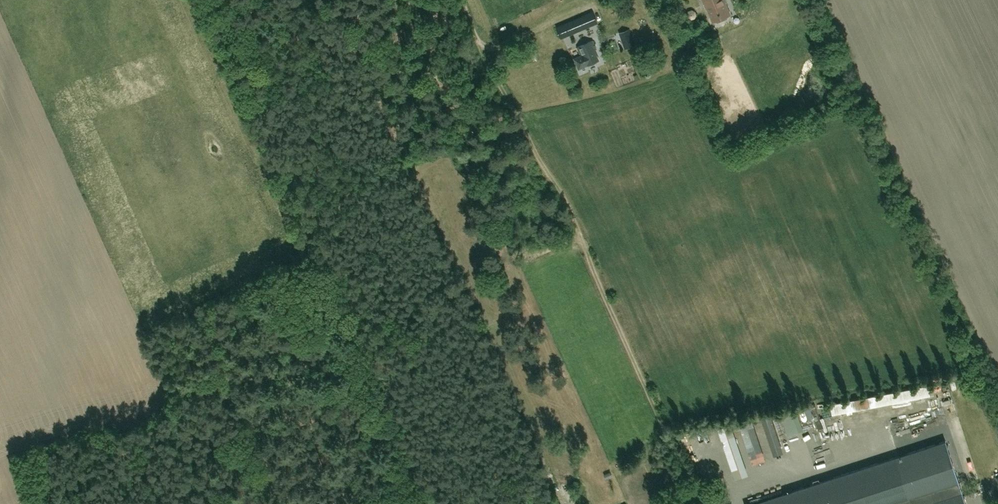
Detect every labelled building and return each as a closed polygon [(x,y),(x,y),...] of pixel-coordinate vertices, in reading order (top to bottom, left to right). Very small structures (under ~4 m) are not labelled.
[(729,10),(724,0),(702,0),(706,8),(707,8),(711,18),(715,16),(717,22),(728,18),(725,12),(729,10)] [(688,11),(686,15),(688,19),(692,21),(695,19),(697,16),(696,12),(692,10),(688,11)] [(562,38),(591,25),(598,22),(593,11),(586,13),(557,26),(562,38)] [(578,46),(582,55),(574,59),(578,69),(599,59),(595,49),(596,49),(592,40),(578,46)] [(700,68),(716,62),(713,53),(697,60),(700,68)] [(505,237),(501,228),(493,232),(497,241),(499,240),(502,247),(508,244),(505,237)] [(914,421),(924,417),(921,410),(911,414),(914,421)] [(790,434),(806,429),(808,435),(818,432),(816,426),(806,428),(803,418),(797,420),(798,426),(788,429),(790,434)] [(730,458),(772,446),(768,433),(726,445),(730,458)] [(945,441),(896,457),(752,503),(966,503),(945,441)]
